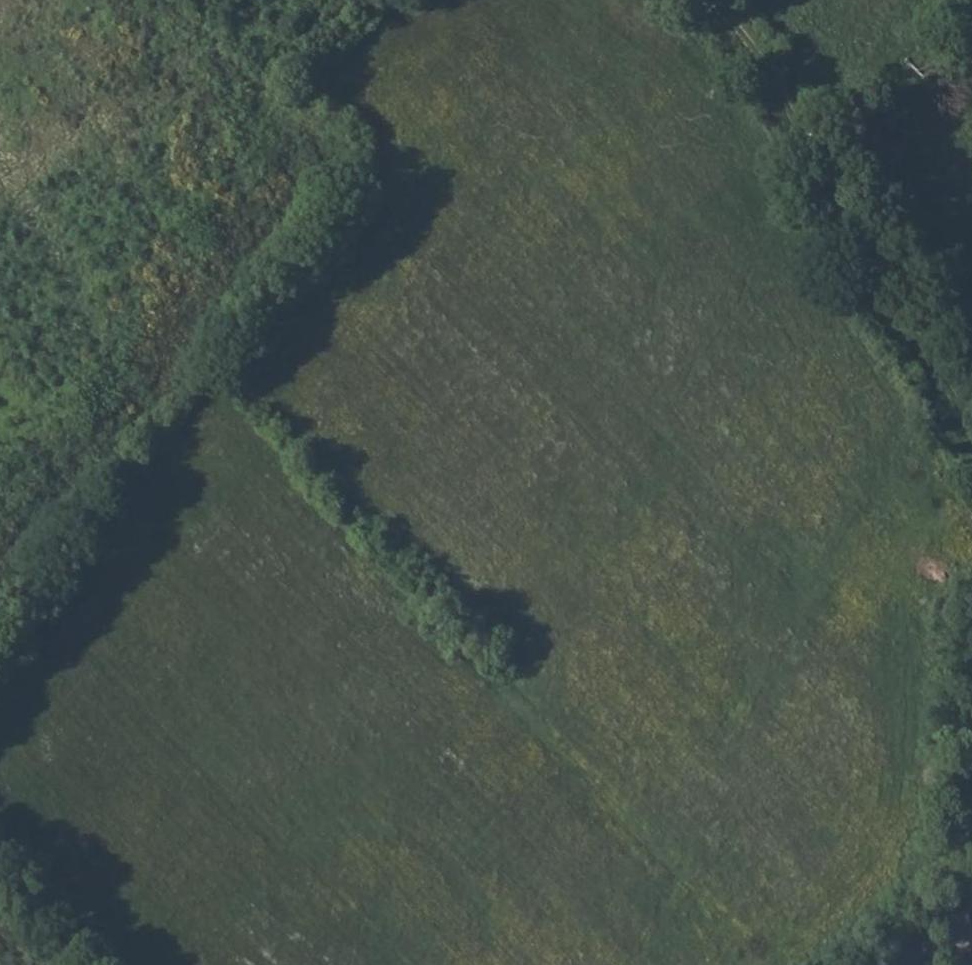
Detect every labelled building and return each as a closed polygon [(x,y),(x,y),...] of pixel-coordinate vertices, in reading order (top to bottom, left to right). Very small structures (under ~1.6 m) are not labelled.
[(960,954),(971,952),(971,942),(966,911),(953,913),(960,954)]
